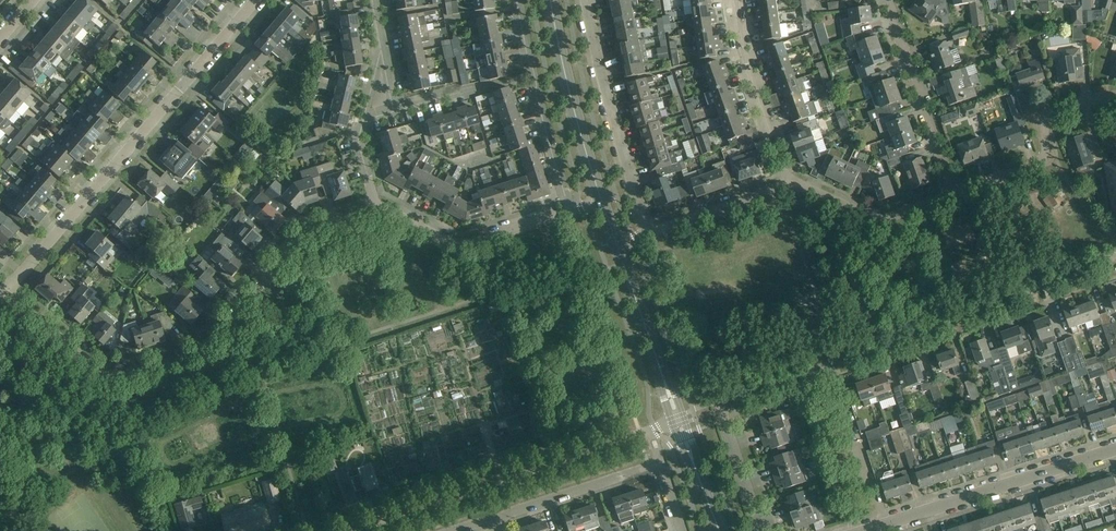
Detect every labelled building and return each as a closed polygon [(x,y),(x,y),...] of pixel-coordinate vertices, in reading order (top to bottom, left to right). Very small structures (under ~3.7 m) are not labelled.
[(73,5),(90,19),(98,10),(86,0),(78,0),(73,5)] [(175,28),(179,23),(186,29),(190,24),(176,13),(168,5),(162,0),(160,0),(156,5),(163,11),(160,15),(175,28)] [(180,0),(173,0),(168,5),(176,13),(190,24),(194,20),(187,14),(191,9),(180,0)] [(191,9),(195,4),(202,10),(206,6),(199,0),(180,0),(191,9)] [(392,3),(395,3),(396,10),(400,10),(422,6),(422,2),(413,4),(412,0),(392,0),(392,3)] [(465,4),(473,3),(475,11),(495,8),(494,3),(491,3),(491,0),(465,0),(465,4)] [(613,13),(632,9),(632,8),(639,7),(637,0),(621,0),(607,3),(607,4),(611,7),(612,7),(613,13)] [(778,12),(776,0),(767,0),(760,1),(761,7),(755,8),(756,15),(778,12)] [(947,0),(916,0),(911,7),(911,9),(909,9),(909,10),(911,9),(911,11),(927,22),(929,22),(929,24),(930,24),(944,4),(947,4),(947,0)] [(954,6),(969,4),(973,27),(981,26),(985,25),(986,25),(984,11),(982,1),(976,2),(975,0),(953,0),(954,6)] [(989,2),(997,1),(999,14),(1017,11),(1015,0),(989,0),(989,2)] [(1043,12),(1050,12),(1049,0),(1021,0),(1021,1),(1039,0),(1040,9),(1043,12)] [(1083,11),(1083,23),(1092,23),(1106,20),(1109,11),(1113,0),(1105,0),(1102,10),(1092,11),(1083,11)] [(452,2),(445,3),(447,15),(459,13),(457,1),(452,2)] [(838,8),(837,2),(828,3),(829,10),(838,8)] [(282,12),(279,17),(298,33),(307,40),(310,36),(306,32),(295,23),(299,19),(303,21),(307,16),(294,4),(285,14),(282,12)] [(82,28),(90,19),(73,5),(69,10),(63,5),(60,9),(82,28)] [(141,5),(137,11),(142,15),(146,10),(141,5)] [(709,5),(693,8),(693,14),(686,15),(687,22),(716,17),(715,10),(709,11),(709,5)] [(809,7),(802,8),(804,21),(803,21),(811,20),(810,12),(809,7)] [(847,39),(856,35),(861,34),(860,33),(861,33),(859,24),(873,22),(870,7),(849,10),(850,19),(840,21),(843,40),(847,39)] [(56,13),(62,18),(58,23),(58,24),(74,38),(80,42),(88,33),(82,28),(60,9),(56,13)] [(634,20),(632,9),(613,13),(614,17),(613,17),(611,21),(611,25),(634,20)] [(1083,25),(1082,9),(1073,9),(1074,27),(1079,26),(1083,25)] [(341,21),(342,29),(342,30),(357,28),(359,27),(357,14),(351,15),(350,10),(335,12),(335,17),(336,22),(341,21)] [(398,31),(426,25),(424,17),(436,14),(435,10),(398,17),(399,25),(396,25),(398,31)] [(128,16),(123,11),(119,16),(124,21),(128,16)] [(780,25),(778,12),(756,15),(757,22),(763,21),(764,27),(780,25)] [(470,33),(496,28),(494,20),(497,20),(496,14),(476,19),(478,27),(469,29),(470,33)] [(175,28),(160,15),(152,24),(162,33),(174,43),(178,39),(171,33),(175,28)] [(663,25),(671,24),(669,15),(662,16),(662,18),(663,25)] [(298,33),(279,17),(270,26),(283,37),(288,32),(294,38),(298,33)] [(695,25),(696,34),(712,31),(711,24),(717,23),(716,17),(687,22),(688,26),(695,25)] [(50,32),(67,46),(74,38),(58,24),(58,23),(52,18),(49,22),(55,27),(50,32)] [(640,19),(634,20),(611,25),(612,26),(615,29),(616,28),(617,35),(637,31),(642,30),(640,19)] [(306,32),(310,36),(316,29),(315,23),(314,22),(306,32)] [(113,23),(109,28),(114,32),(119,27),(113,23)] [(663,25),(663,26),(664,31),(665,31),(665,33),(672,32),(671,29),(676,28),(675,23),(671,24),(663,25)] [(162,33),(152,24),(144,34),(141,31),(137,36),(148,46),(152,42),(159,47),(163,42),(170,48),(174,43),(162,33)] [(401,35),(403,43),(429,37),(429,36),(447,33),(446,28),(439,30),(439,28),(427,31),(426,25),(398,31),(399,36),(401,35)] [(780,25),(764,27),(765,33),(759,34),(760,41),(782,38),(780,25)] [(270,26),(262,36),(290,60),(293,57),(290,55),(291,54),(278,43),(283,37),(270,26)] [(342,42),(358,40),(357,28),(342,30),(342,29),(340,30),(320,33),(320,37),(341,34),(342,42)] [(496,28),(470,33),(471,37),(480,35),(482,43),(501,39),(500,34),(497,35),(496,28)] [(970,36),(967,28),(952,33),(955,41),(970,36)] [(124,35),(120,31),(115,37),(119,41),(124,35)] [(637,31),(617,35),(618,39),(615,43),(616,46),(639,42),(637,31)] [(696,34),(698,47),(720,43),(719,36),(713,37),(712,31),(696,34)] [(59,55),(67,46),(50,32),(46,37),(40,32),(37,36),(59,55)] [(857,49),(860,57),(881,50),(877,37),(863,41),(861,34),(856,35),(847,39),(851,52),(857,49)] [(453,49),(460,48),(458,35),(453,36),(453,39),(451,40),(452,45),(453,49)] [(830,43),(827,35),(818,37),(821,46),(830,43)] [(51,64),(59,55),(37,36),(33,40),(39,45),(35,50),(47,60),(51,64)] [(260,51),(256,56),(265,63),(269,58),(267,56),(272,51),(287,64),(290,60),(262,36),(254,45),(260,51)] [(429,37),(403,43),(404,49),(402,50),(403,55),(422,51),(421,43),(430,41),(429,37)] [(809,39),(811,47),(817,45),(815,37),(809,39)] [(1094,37),(1089,43),(1096,48),(1100,41),(1094,37)] [(103,38),(99,42),(104,47),(108,42),(103,38)] [(473,45),(475,57),(501,52),(499,45),(502,44),(501,39),(482,43),(473,45)] [(335,56),(360,52),(358,40),(342,42),(343,50),(334,51),(335,56)] [(670,41),(671,51),(678,50),(676,40),(670,41)] [(621,50),(622,56),(647,52),(645,41),(639,42),(616,46),(616,48),(620,51),(621,50)] [(104,47),(99,42),(94,48),(99,52),(104,47)] [(765,56),(767,63),(788,55),(783,42),(768,48),(770,54),(765,56)] [(949,52),(945,42),(930,48),(934,59),(931,60),(935,71),(962,62),(957,49),(949,52)] [(721,49),(720,43),(698,47),(700,59),(716,57),(715,50),(721,49)] [(817,45),(811,47),(814,54),(820,52),(817,45)] [(139,57),(134,62),(150,76),(154,72),(155,72),(151,69),(156,63),(137,46),(132,51),(139,57)] [(456,61),(463,60),(460,48),(453,49),(455,57),(456,57),(456,61)] [(1083,66),(1080,49),(1066,51),(1067,58),(1056,60),(1059,83),(1077,80),(1075,68),(1083,66)] [(44,73),(51,64),(47,60),(35,50),(30,55),(25,50),(21,54),(27,59),(27,60),(43,74),(44,73)] [(678,50),(671,51),(674,67),(680,66),(678,50)] [(861,79),(865,78),(875,74),(872,66),(885,61),(881,50),(860,57),(862,64),(856,66),(861,79)] [(95,55),(90,51),(86,56),(91,60),(95,55)] [(422,51),(403,55),(404,60),(406,59),(408,67),(434,61),(433,57),(424,59),(422,51)] [(260,68),(265,63),(256,56),(251,52),(247,57),(245,56),(237,65),(257,82),(260,85),(264,80),(254,71),(258,67),(260,68)] [(360,52),(335,56),(336,62),(344,60),(346,71),(360,71),(362,65),(360,52)] [(501,52),(475,57),(478,69),(487,67),(506,63),(505,58),(502,59),(501,52)] [(620,65),(620,68),(643,64),(649,62),(647,52),(622,56),(623,61),(622,61),(620,65)] [(777,73),(792,68),(788,55),(767,63),(769,69),(775,67),(777,73)] [(1002,57),(995,60),(1000,73),(1007,71),(1002,57)] [(445,59),(448,71),(455,69),(452,58),(445,59)] [(32,87),(43,74),(27,60),(23,64),(17,59),(9,68),(32,87)] [(463,60),(456,61),(459,73),(466,71),(465,71),(463,60)] [(1010,79),(1016,96),(1021,109),(1029,106),(1025,95),(1024,95),(1023,91),(1029,88),(1028,85),(1032,83),(1033,85),(1038,83),(1037,81),(1043,79),(1036,60),(1027,63),(1029,70),(1016,74),(1017,77),(1010,79)] [(143,85),(150,76),(134,62),(129,69),(120,61),(116,66),(124,74),(126,71),(143,85)] [(407,74),(408,79),(428,75),(426,67),(429,66),(429,69),(435,68),(434,61),(408,67),(409,74),(407,74)] [(702,66),(707,79),(728,72),(725,65),(720,67),(718,61),(702,66)] [(820,72),(826,70),(823,62),(817,64),(820,72)] [(80,63),(75,69),(80,73),(85,67),(80,63)] [(507,68),(506,63),(487,67),(488,75),(479,77),(480,82),(506,76),(504,69),(507,68)] [(645,74),(643,64),(620,68),(621,70),(624,72),(625,72),(626,78),(645,74)] [(95,69),(91,65),(86,71),(90,74),(95,69)] [(237,65),(229,75),(242,86),(247,79),(254,85),(257,82),(237,65)] [(792,68),(777,73),(779,78),(773,80),(776,87),(796,80),(792,68)] [(972,86),(966,68),(940,76),(944,87),(937,89),(939,96),(944,94),(945,96),(944,97),(945,99),(947,98),(950,106),(976,96),(973,86),(972,86)] [(80,73),(75,69),(70,74),(75,78),(80,73)] [(455,69),(448,71),(446,71),(448,84),(457,82),(455,69)] [(830,82),(826,70),(820,72),(824,84),(827,83),(829,83),(830,82)] [(119,80),(135,94),(143,85),(126,71),(124,74),(119,80)] [(319,83),(353,91),(356,79),(358,80),(360,71),(346,71),(347,77),(339,75),(337,81),(318,76),(317,82),(319,83)] [(466,71),(459,73),(462,85),(469,84),(466,71)] [(728,72),(707,79),(711,92),(727,86),(725,80),(730,78),(728,72)] [(870,92),(872,99),(898,90),(894,79),(881,83),(878,73),(875,74),(865,78),(870,92)] [(7,88),(24,102),(32,93),(9,74),(5,78),(11,83),(7,88)] [(219,83),(232,94),(233,94),(242,101),(247,106),(249,105),(244,97),(237,91),(242,86),(229,75),(221,84),(220,82),(219,83)] [(429,83),(428,75),(408,79),(409,84),(411,84),(413,91),(439,86),(438,81),(429,83)] [(628,86),(631,96),(649,90),(648,84),(654,82),(652,76),(630,83),(631,85),(628,86)] [(786,97),(794,95),(800,92),(807,90),(804,83),(808,81),(806,77),(796,80),(776,87),(778,93),(783,91),(786,97)] [(678,80),(680,88),(687,86),(684,78),(678,80)] [(135,94),(119,80),(114,86),(108,80),(104,85),(123,102),(128,96),(132,99),(132,98),(135,94)] [(827,83),(829,88),(831,95),(837,93),(833,81),(830,82),(829,83),(827,83)] [(63,82),(59,87),(64,91),(68,87),(63,82)] [(227,100),(232,94),(219,83),(211,92),(216,97),(212,102),(223,111),(231,103),(227,100)] [(333,99),(340,101),(350,103),(353,91),(319,83),(318,88),(335,92),(333,99)] [(261,86),(257,90),(262,94),(266,89),(261,86)] [(687,86),(680,88),(683,96),(689,94),(687,86)] [(711,92),(715,104),(737,97),(734,89),(729,91),(727,86),(711,92)] [(52,105),(64,91),(59,87),(47,101),(52,105)] [(496,104),(514,98),(513,93),(510,94),(508,87),(483,95),(485,99),(493,96),(496,104)] [(16,111),(24,102),(7,88),(3,93),(0,91),(0,98),(16,111)] [(831,95),(829,88),(820,91),(823,98),(831,95)] [(89,89),(85,95),(89,99),(93,94),(94,93),(89,89)] [(632,107),(662,98),(658,99),(657,94),(651,96),(649,90),(631,96),(633,102),(630,103),(632,107)] [(874,105),(879,119),(896,113),(892,114),(889,103),(901,99),(898,90),(872,99),(874,105)] [(95,100),(112,114),(120,105),(103,91),(98,97),(95,100)] [(785,112),(805,105),(800,92),(794,95),(786,97),(788,103),(782,105),(785,112)] [(105,123),(112,114),(95,100),(98,97),(93,94),(89,99),(93,103),(87,110),(91,113),(91,112),(105,123)] [(1022,113),(1021,109),(1016,96),(1008,99),(1014,116),(1022,113)] [(715,104),(720,116),(736,111),(733,104),(739,103),(737,97),(715,104)] [(8,120),(16,111),(0,98),(0,113),(8,120)] [(514,98),(496,104),(498,112),(490,115),(491,119),(516,111),(513,104),(516,103),(514,98)] [(662,98),(632,107),(635,118),(659,111),(657,103),(663,102),(662,98)] [(326,110),(347,115),(350,103),(340,101),(333,99),(332,105),(312,100),(311,106),(326,110)] [(686,105),(689,113),(695,111),(692,103),(686,105)] [(980,113),(976,103),(962,108),(965,118),(980,113)] [(49,108),(44,104),(40,110),(45,114),(49,108)] [(805,105),(785,112),(787,118),(792,116),(794,122),(809,117),(805,105)] [(461,108),(464,116),(467,127),(472,125),(475,134),(482,132),(474,107),(467,109),(466,106),(461,108)] [(201,108),(190,120),(205,133),(211,126),(221,134),(230,123),(218,113),(213,119),(201,108)] [(457,112),(450,114),(457,139),(462,138),(459,129),(467,127),(464,116),(461,108),(456,109),(457,112)] [(77,110),(73,116),(77,119),(82,114),(77,110)] [(347,115),(326,110),(321,128),(319,127),(314,129),(316,136),(334,131),(336,126),(346,128),(349,115),(347,115)] [(844,110),(836,113),(841,129),(849,126),(844,110)] [(501,120),(503,128),(522,122),(521,117),(518,118),(516,111),(491,119),(492,123),(501,120)] [(635,118),(638,129),(663,122),(661,116),(659,111),(635,118)] [(695,111),(689,113),(691,120),(698,118),(695,111)] [(720,116),(724,128),(745,121),(743,114),(737,116),(736,111),(720,116)] [(91,113),(86,118),(84,121),(100,135),(108,126),(105,123),(91,112),(91,113)] [(0,129),(2,127),(5,129),(12,123),(8,120),(0,113),(0,129)] [(459,144),(457,139),(450,114),(443,116),(442,113),(438,115),(439,119),(443,134),(445,140),(453,138),(455,145),(459,144)] [(896,113),(879,119),(875,121),(880,134),(889,131),(892,137),(912,130),(907,117),(894,122),(892,115),(896,114),(896,113)] [(76,130),(93,144),(100,135),(84,121),(86,118),(82,115),(77,120),(82,123),(76,130)] [(439,119),(438,115),(432,116),(433,119),(420,123),(427,145),(430,147),(438,145),(435,136),(443,134),(439,119)] [(33,118),(29,122),(34,127),(38,122),(33,118)] [(796,150),(815,143),(815,142),(821,140),(822,139),(815,119),(797,126),(801,125),(803,131),(791,135),(796,150)] [(205,133),(190,120),(180,132),(193,143),(187,149),(199,159),(209,147),(200,139),(205,133)] [(663,122),(638,129),(639,132),(641,131),(644,139),(662,133),(660,127),(666,125),(665,121),(663,122)] [(745,121),(724,128),(728,141),(747,134),(745,128),(747,127),(745,121)] [(30,132),(34,127),(29,122),(21,131),(26,136),(30,132)] [(48,126),(44,122),(39,127),(44,131),(48,126)] [(522,122),(503,128),(506,135),(497,138),(499,143),(524,135),(521,127),(524,127),(522,122)] [(1025,144),(1017,122),(995,130),(1003,152),(1025,144)] [(695,129),(697,138),(704,135),(701,127),(695,129)] [(41,132),(36,128),(32,133),(37,137),(41,132)] [(380,138),(382,145),(407,138),(406,134),(398,136),(395,128),(376,134),(377,139),(380,138)] [(58,134),(62,138),(66,133),(62,129),(58,134)] [(85,153),(93,144),(76,130),(71,136),(68,139),(85,153)] [(885,147),(889,161),(904,155),(912,152),(908,153),(905,147),(916,143),(912,130),(892,137),(894,144),(885,147)] [(26,136),(21,131),(18,136),(14,141),(18,145),(22,140),(26,136)] [(71,136),(66,133),(62,138),(66,141),(61,148),(74,159),(77,162),(85,153),(68,139),(71,136)] [(644,139),(647,149),(671,142),(670,137),(664,139),(662,133),(644,139)] [(704,135),(697,138),(703,155),(713,151),(707,134),(704,135)] [(524,135),(499,143),(500,147),(509,144),(511,152),(518,149),(534,144),(532,139),(526,141),(524,135)] [(1093,163),(1084,135),(1065,141),(1074,169),(1093,163)] [(34,140),(29,136),(22,145),(26,149),(34,140)] [(755,145),(752,137),(736,143),(739,150),(755,145)] [(379,159),(395,155),(402,152),(400,145),(409,142),(407,138),(382,145),(384,152),(377,154),(379,159)] [(989,159),(982,138),(959,146),(965,164),(979,159),(981,162),(989,159)] [(248,140),(244,146),(251,152),(255,146),(248,140)] [(486,148),(484,140),(472,144),(473,147),(474,152),(483,149),(486,148)] [(14,150),(18,145),(14,141),(9,146),(14,150)] [(50,154),(66,168),(74,159),(61,148),(58,145),(57,145),(53,141),(48,147),(52,151),(50,154)] [(198,160),(199,159),(187,149),(178,142),(170,151),(168,149),(163,155),(165,157),(163,159),(165,162),(163,164),(174,173),(174,172),(181,178),(198,159),(198,160)] [(647,149),(650,160),(668,155),(667,149),(673,147),(671,142),(647,149)] [(43,143),(39,148),(44,153),(48,147),(43,143)] [(318,143),(309,146),(311,153),(320,150),(318,143)] [(815,143),(796,150),(801,163),(808,161),(810,166),(809,166),(809,167),(814,169),(815,166),(821,168),(819,172),(820,172),(824,164),(829,153),(825,151),(819,154),(815,143)] [(534,144),(518,149),(524,167),(539,162),(538,158),(543,156),(541,152),(537,154),(534,144)] [(311,153),(309,146),(300,149),(305,163),(314,161),(311,153)] [(59,177),(66,168),(50,154),(52,151),(48,147),(44,153),(38,159),(59,177)] [(257,147),(254,150),(259,155),(262,151),(257,147)] [(422,153),(433,159),(436,154),(424,148),(422,153)] [(826,175),(839,181),(848,164),(839,161),(843,153),(831,148),(829,153),(824,164),(824,163),(831,166),(826,175)] [(23,153),(19,149),(10,160),(14,163),(23,153)] [(760,159),(757,151),(741,157),(743,163),(735,166),(740,180),(760,173),(756,159),(759,158),(759,159),(760,159)] [(668,155),(650,160),(652,168),(655,167),(656,170),(678,164),(676,158),(675,153),(668,155)] [(399,168),(395,155),(379,159),(385,179),(399,168)] [(904,155),(889,161),(887,162),(889,168),(906,162),(904,155)] [(930,183),(922,158),(903,165),(908,178),(906,179),(910,190),(930,183)] [(706,175),(712,192),(727,186),(725,181),(731,179),(725,161),(712,165),(714,172),(706,175)] [(848,164),(839,181),(852,188),(856,178),(863,181),(863,182),(868,172),(871,166),(859,161),(856,168),(848,164)] [(331,162),(315,167),(320,181),(324,194),(331,192),(334,200),(350,195),(343,172),(335,174),(331,162)] [(524,167),(527,176),(530,184),(545,179),(542,169),(546,168),(545,164),(541,165),(539,162),(524,167)] [(682,171),(679,163),(678,164),(656,170),(659,178),(669,175),(682,171)] [(39,174),(34,180),(50,194),(54,189),(54,190),(55,190),(51,186),(56,180),(37,164),(32,169),(39,174)] [(411,184),(418,188),(430,166),(426,164),(422,172),(414,168),(411,174),(403,188),(408,191),(411,184)] [(1105,166),(1113,213),(1112,213),(1112,214),(1115,213),(1115,164),(1105,166)] [(423,194),(427,197),(437,179),(429,175),(433,168),(430,166),(418,188),(424,191),(423,194)] [(320,181),(315,167),(300,172),(303,180),(293,183),(305,201),(306,205),(307,204),(318,200),(313,183),(320,181)] [(399,168),(385,179),(403,188),(411,174),(399,168)] [(164,182),(149,170),(137,184),(154,198),(161,190),(166,195),(169,191),(173,195),(180,186),(164,173),(164,174),(168,177),(164,182)] [(515,171),(511,172),(519,197),(525,195),(527,202),(535,199),(530,184),(527,176),(518,179),(515,171)] [(712,192),(706,175),(698,178),(696,171),(684,175),(690,193),(696,191),(698,197),(712,192)] [(519,197),(511,172),(506,174),(509,182),(501,185),(507,204),(512,202),(511,199),(519,197)] [(875,175),(868,172),(863,182),(861,187),(873,193),(874,189),(877,189),(881,200),(894,195),(888,177),(874,182),(873,181),(875,175)] [(437,179),(427,197),(432,199),(433,197),(439,200),(452,177),(448,175),(444,183),(437,179)] [(228,182),(234,187),(239,182),(232,177),(228,182)] [(455,179),(452,177),(439,200),(446,204),(442,209),(447,212),(455,197),(459,191),(451,187),(455,179)] [(507,204),(501,185),(494,187),(491,178),(487,180),(495,205),(502,203),(502,205),(507,204)] [(659,200),(661,206),(681,198),(677,188),(670,191),(666,178),(649,184),(655,202),(659,200)] [(20,188),(24,182),(20,179),(15,184),(20,188)] [(547,184),(545,179),(530,184),(535,199),(550,194),(548,188),(553,187),(551,183),(547,184)] [(34,180),(28,186),(26,189),(42,203),(50,194),(34,180)] [(477,193),(479,199),(485,215),(490,214),(488,207),(495,205),(487,180),(483,181),(486,190),(477,193)] [(218,191),(222,186),(217,181),(212,186),(218,191)] [(264,194),(276,204),(284,211),(284,210),(280,207),(285,201),(299,213),(306,205),(305,201),(293,183),(287,191),(275,181),(264,194)] [(19,198),(35,211),(42,203),(26,189),(28,186),(24,182),(20,188),(24,191),(19,198)] [(1062,201),(1055,191),(1047,197),(1054,207),(1062,201)] [(276,204),(264,194),(262,192),(253,201),(263,210),(257,217),(273,231),(284,219),(272,209),(276,204)] [(218,195),(214,200),(219,205),(223,200),(218,195)] [(118,208),(137,224),(147,212),(155,219),(161,213),(147,201),(141,208),(127,196),(118,208)] [(35,211),(19,198),(14,203),(7,197),(3,202),(23,219),(28,213),(32,216),(31,216),(35,211)] [(203,197),(199,201),(205,206),(209,202),(203,197)] [(465,222),(467,203),(455,197),(447,212),(465,222)] [(467,203),(465,222),(485,215),(479,199),(467,203)] [(131,248),(132,247),(135,243),(127,236),(137,224),(118,208),(108,219),(121,231),(115,237),(129,249),(131,248)] [(230,231),(225,236),(235,244),(239,239),(255,253),(265,241),(249,227),(253,222),(240,211),(233,221),(242,228),(235,236),(230,231)] [(2,246),(13,234),(14,236),(20,229),(0,212),(0,244),(2,246)] [(1037,217),(1029,220),(1031,227),(1039,225),(1037,217)] [(113,246),(97,232),(86,245),(93,251),(88,256),(90,258),(96,263),(104,269),(113,258),(107,253),(113,246)] [(235,244),(225,236),(222,233),(213,244),(219,250),(211,259),(231,276),(242,262),(229,251),(235,244)] [(1027,253),(1023,238),(1012,241),(1016,256),(1027,253)] [(90,258),(86,262),(92,268),(96,263),(90,258)] [(201,277),(193,285),(202,293),(210,300),(222,286),(211,277),(216,272),(208,265),(203,260),(194,271),(201,277)] [(162,271),(156,266),(149,274),(155,280),(162,271)] [(60,286),(47,275),(35,289),(50,301),(54,296),(61,302),(72,289),(63,281),(60,286)] [(92,293),(82,284),(70,298),(76,303),(67,313),(81,324),(95,307),(87,299),(92,293)] [(195,297),(183,286),(175,296),(182,302),(175,311),(191,324),(202,311),(191,302),(195,297)] [(1102,324),(1102,326),(1110,323),(1107,313),(1099,316),(1094,302),(1080,306),(1086,323),(1092,321),(1095,327),(1102,324)] [(1086,323),(1080,306),(1065,312),(1071,328),(1072,328),(1074,334),(1080,332),(1078,326),(1086,323)] [(114,322),(101,310),(93,320),(98,324),(90,334),(103,345),(116,330),(111,326),(114,322)] [(145,325),(152,345),(165,341),(160,325),(164,324),(170,329),(176,323),(163,312),(150,316),(152,323),(145,325)] [(1057,342),(1048,317),(1035,322),(1035,323),(1031,324),(1043,357),(1055,353),(1052,343),(1057,342)] [(138,349),(152,345),(145,325),(138,328),(136,320),(123,325),(119,341),(127,343),(129,335),(133,334),(138,349)] [(1110,323),(1102,326),(1110,350),(1102,356),(1104,361),(1102,361),(1102,362),(1103,361),(1108,360),(1108,359),(1115,356),(1115,340),(1110,323)] [(1032,352),(1028,341),(1024,342),(1022,336),(1025,335),(1025,329),(1024,326),(1019,328),(1018,328),(1002,334),(1007,349),(1016,346),(1020,356),(1032,352)] [(1086,367),(1099,363),(1097,357),(1085,361),(1082,352),(1079,353),(1074,336),(1066,339),(1066,340),(1077,370),(1086,367)] [(979,366),(989,369),(995,367),(985,339),(971,345),(972,346),(963,349),(965,357),(974,354),(979,366)] [(1066,340),(1058,343),(1068,373),(1069,373),(1074,371),(1077,370),(1066,340)] [(962,373),(954,350),(937,356),(939,362),(931,365),(934,373),(953,367),(956,376),(962,373)] [(1099,363),(1086,367),(1090,380),(1107,374),(1106,372),(1107,371),(1103,361),(1102,362),(1099,363)] [(927,379),(921,362),(905,368),(907,374),(899,377),(902,387),(919,381),(923,392),(930,389),(934,401),(943,398),(937,381),(929,383),(927,379)] [(1004,367),(1002,364),(995,367),(989,369),(999,396),(1012,392),(1004,367)] [(1004,367),(1012,392),(1021,389),(1012,364),(1004,367)] [(1051,367),(1043,370),(1046,379),(1055,376),(1051,367)] [(1074,371),(1069,373),(1071,381),(1073,386),(1076,394),(1080,407),(1084,405),(1088,404),(1082,386),(1080,387),(1074,371)] [(1071,381),(1069,373),(1068,373),(1052,379),(1054,387),(1071,381)] [(871,379),(877,396),(885,393),(887,400),(894,397),(886,374),(871,379)] [(1034,384),(1032,377),(1019,381),(1022,388),(1034,384)] [(877,396),(871,379),(857,384),(865,407),(871,405),(869,399),(877,396)] [(974,382),(973,379),(965,382),(972,403),(980,400),(974,382)] [(1054,387),(1052,379),(1039,383),(1043,395),(1043,394),(1050,391),(1052,396),(1057,394),(1054,387)] [(960,381),(957,384),(959,388),(963,389),(966,386),(964,382),(960,381)] [(1028,389),(1031,399),(1043,395),(1039,383),(1040,385),(1028,389)] [(1031,399),(1028,389),(1028,390),(1023,392),(1026,400),(1031,398),(1031,399)] [(1015,394),(1002,398),(1005,407),(1018,403),(1015,394)] [(1080,407),(1076,394),(1069,397),(1073,409),(1080,407)] [(791,403),(788,395),(782,397),(785,406),(791,403)] [(911,412),(905,396),(897,399),(903,415),(911,412)] [(1005,407),(1002,398),(986,404),(989,412),(1005,407)] [(1088,404),(1084,405),(1093,432),(1105,427),(1104,423),(1098,405),(1097,401),(1088,404)] [(1115,424),(1115,416),(1112,403),(1111,404),(1107,401),(1098,405),(1103,420),(1104,423),(1105,427),(1115,424)] [(788,419),(790,419),(787,410),(781,412),(780,411),(760,418),(761,420),(756,421),(759,428),(761,436),(791,426),(788,419)] [(953,415),(956,423),(969,419),(966,411),(953,415)] [(1065,418),(1064,417),(1059,418),(1058,414),(1050,416),(1054,429),(1059,443),(1071,439),(1067,425),(1065,418)] [(1065,418),(1067,425),(1071,439),(1084,434),(1078,414),(1065,418)] [(943,428),(956,423),(953,415),(941,419),(943,428)] [(937,430),(943,428),(941,419),(934,422),(937,430)] [(915,425),(917,433),(930,429),(927,421),(915,425)] [(890,433),(886,422),(880,424),(881,427),(866,432),(868,440),(890,433)] [(1039,424),(1047,447),(1059,443),(1054,429),(1048,431),(1045,422),(1039,424)] [(1047,447),(1039,424),(1033,426),(1033,425),(1027,427),(1027,429),(1034,451),(1047,447)] [(917,433),(915,425),(898,431),(905,452),(912,449),(908,436),(917,433)] [(1014,434),(1021,455),(1034,451),(1027,429),(1021,431),(1018,425),(1012,427),(1014,434)] [(796,441),(791,426),(761,436),(764,445),(771,443),(772,449),(777,447),(779,452),(790,448),(789,444),(796,441)] [(905,452),(898,431),(890,433),(897,454),(905,452)] [(1021,455),(1014,434),(998,439),(1000,447),(1004,446),(1009,459),(1021,455)] [(884,447),(881,437),(876,438),(868,441),(872,451),(884,447)] [(977,446),(984,467),(997,463),(993,449),(997,448),(995,441),(977,446)] [(959,475),(971,471),(965,450),(963,444),(950,448),(952,455),(959,475)] [(965,450),(971,471),(984,467),(977,446),(965,450)] [(771,465),(774,475),(803,466),(801,460),(798,460),(795,450),(775,457),(777,463),(771,465)] [(334,469),(328,453),(320,456),(326,472),(334,469)] [(947,479),(959,475),(952,455),(940,459),(947,479)] [(947,479),(940,459),(927,463),(934,484),(947,479)] [(921,488),(934,484),(927,463),(915,467),(917,473),(917,474),(921,488)] [(339,481),(348,505),(359,501),(357,494),(361,493),(378,487),(370,465),(353,471),(355,476),(351,477),(350,477),(351,477),(340,481),(339,481)] [(805,472),(803,466),(774,475),(777,484),(783,482),(785,488),(805,482),(802,473),(805,472)] [(898,489),(893,475),(892,470),(885,473),(883,478),(881,479),(883,485),(887,499),(900,495),(898,489)] [(893,474),(893,475),(900,495),(913,490),(908,476),(906,470),(893,474)] [(1101,477),(1110,505),(1111,504),(1112,506),(1115,504),(1115,486),(1112,474),(1101,477)] [(1101,477),(1091,480),(1098,503),(1099,503),(1100,508),(1110,505),(1101,477)] [(281,501),(275,478),(261,482),(268,505),(281,501)] [(1098,503),(1091,480),(1081,484),(1082,487),(1088,507),(1098,503)] [(1071,487),(1078,510),(1088,507),(1082,487),(1081,484),(1071,487)] [(1071,487),(1061,490),(1062,493),(1069,517),(1079,514),(1078,510),(1071,487)] [(626,494),(633,515),(648,510),(646,504),(641,490),(626,494)] [(787,515),(816,505),(814,499),(811,500),(808,490),(788,496),(790,502),(783,504),(787,515)] [(1059,521),(1069,517),(1062,493),(1051,497),(1054,504),(1059,521)] [(634,519),(633,515),(626,494),(612,499),(620,523),(634,519)] [(1051,497),(1041,500),(1046,514),(1040,516),(1041,521),(1045,530),(1052,530),(1049,524),(1059,521),(1054,504),(1051,497)] [(190,499),(172,505),(180,528),(193,524),(189,510),(193,509),(190,499)] [(262,501),(220,514),(225,530),(264,530),(271,529),(262,501)] [(1010,513),(1015,530),(1016,530),(1027,530),(1026,530),(1019,507),(1017,503),(1007,506),(1009,511),(1010,513)] [(1037,526),(1038,530),(1045,530),(1041,521),(1040,516),(1034,518),(1030,504),(1019,507),(1026,530),(1037,526)] [(585,530),(587,530),(600,527),(597,519),(596,516),(593,505),(578,510),(585,530)] [(818,511),(816,505),(787,515),(789,521),(793,520),(794,521),(791,522),(793,527),(796,527),(796,528),(821,520),(818,511)] [(578,510),(564,515),(569,530),(585,530),(578,510)] [(1004,530),(1013,530),(1015,530),(1010,513),(1009,511),(999,514),(1002,524),(1004,530)] [(999,514),(988,517),(991,525),(993,530),(1004,530),(1002,524),(999,514)] [(978,521),(982,530),(993,530),(991,525),(988,517),(978,521)] [(544,521),(530,526),(531,530),(547,530),(544,521)] [(651,521),(645,522),(647,529),(641,530),(655,530),(651,521)] [(968,524),(970,530),(982,530),(978,521),(968,524)]
